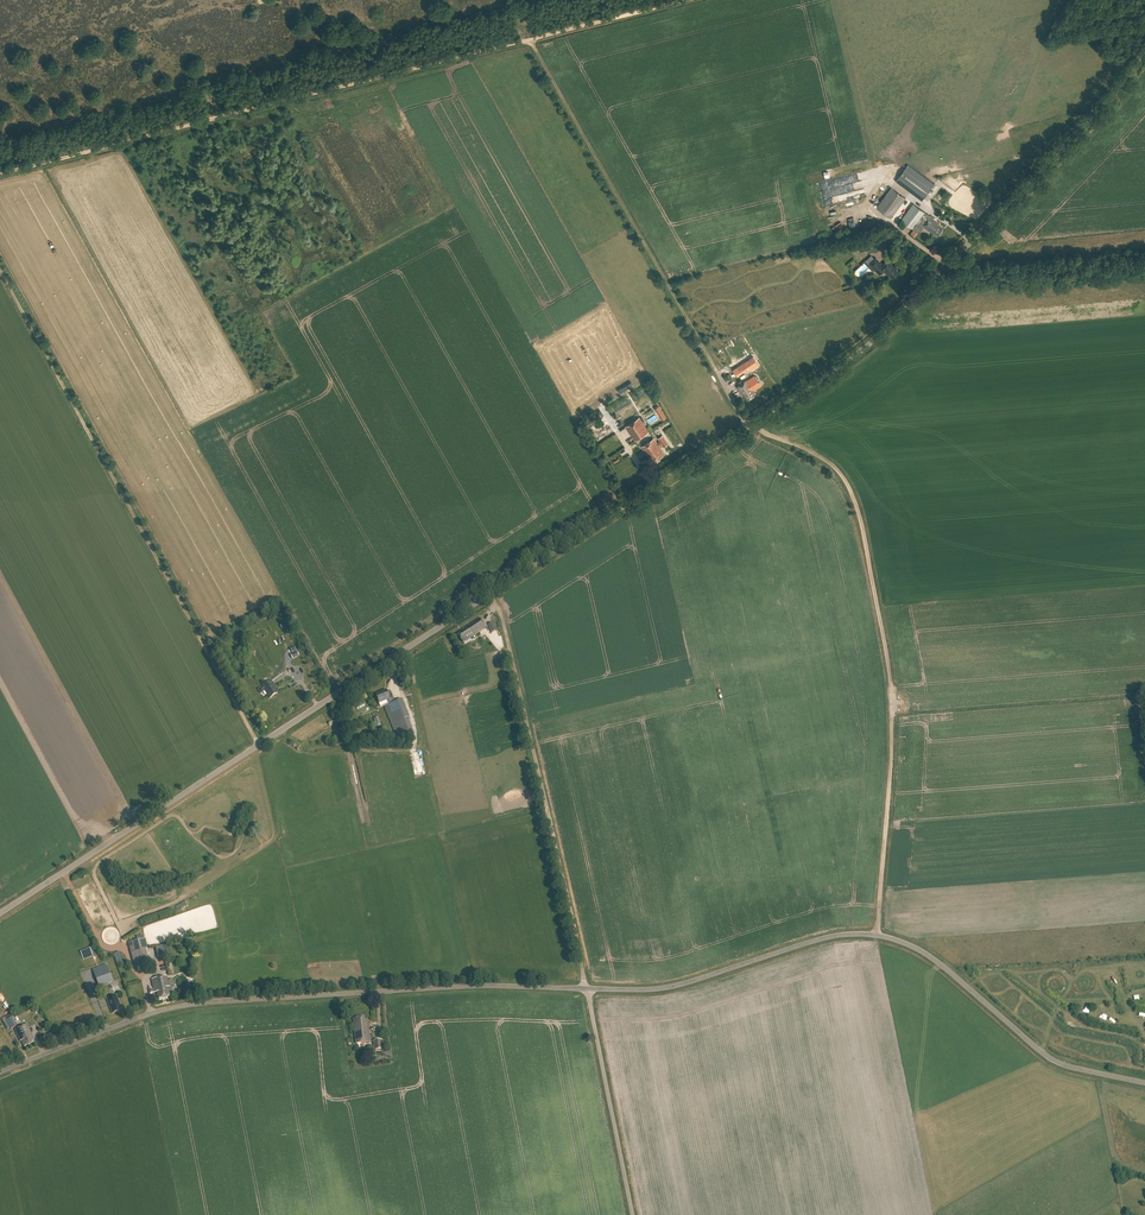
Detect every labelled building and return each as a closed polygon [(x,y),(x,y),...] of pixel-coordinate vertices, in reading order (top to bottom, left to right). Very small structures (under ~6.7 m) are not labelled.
[(907,164),(895,181),(922,200),(934,184),(907,164)] [(865,181),(821,190),(822,197),(866,189),(865,181)] [(876,207),(890,217),(905,197),(891,187),(876,207)] [(845,199),(845,200),(861,196),(859,190),(833,196),(834,199),(839,198),(840,200),(845,199)] [(918,233),(923,227),(929,231),(929,230),(932,232),(937,235),(942,228),(938,225),(938,224),(936,223),(935,223),(932,221),(933,220),(929,217),(929,216),(913,203),(900,220),(918,233)] [(871,241),(860,244),(862,252),(873,249),(871,241)] [(866,261),(869,264),(874,259),(871,256),(866,261)] [(890,276),(893,279),(898,274),(895,271),(895,270),(893,268),(892,268),(890,266),(891,264),(887,261),(882,267),(875,259),(868,266),(878,277),(884,272),(889,277),(890,276)] [(751,371),(759,365),(753,356),(733,370),(737,376),(738,376),(737,375),(749,368),(751,371)] [(761,385),(754,375),(737,387),(741,394),(742,394),(745,397),(748,400),(754,396),(752,393),(754,392),(753,391),(761,385)] [(625,426),(635,441),(649,432),(639,417),(625,426)] [(659,446),(662,444),(663,447),(668,444),(662,436),(658,438),(660,441),(657,443),(654,438),(641,447),(651,462),(664,454),(659,446)] [(463,631),(458,635),(463,643),(486,627),(480,618),(462,630),(463,631)] [(488,624),(492,633),(497,631),(494,622),(488,624)] [(265,692),(270,699),(277,693),(273,687),(274,686),(271,681),(258,690),(261,694),(265,692)] [(378,703),(386,700),(387,704),(384,706),(395,732),(397,738),(412,732),(409,727),(407,721),(409,720),(408,717),(401,699),(395,702),(392,696),(389,698),(386,689),(375,694),(378,703)] [(135,967),(142,965),(143,972),(148,971),(146,964),(149,963),(145,950),(143,940),(129,944),(135,967)] [(108,968),(94,973),(99,987),(113,981),(108,968)] [(148,989),(149,994),(156,992),(157,996),(158,996),(158,1000),(168,998),(168,996),(172,995),(170,987),(169,988),(166,976),(151,980),(153,990),(152,990),(151,989),(148,989)] [(111,986),(100,990),(102,997),(113,992),(111,986)] [(119,1010),(121,1009),(118,1003),(117,1000),(116,996),(106,999),(112,1014),(120,1011),(119,1010)] [(13,1017),(6,1021),(11,1029),(18,1025),(13,1017)] [(368,1019),(363,1019),(362,1017),(352,1018),(355,1044),(370,1042),(368,1019)] [(32,1041),(33,1040),(26,1025),(15,1030),(20,1042),(21,1041),(24,1047),(33,1043),(32,1041)] [(372,1038),(373,1048),(381,1047),(380,1037),(372,1038)]
